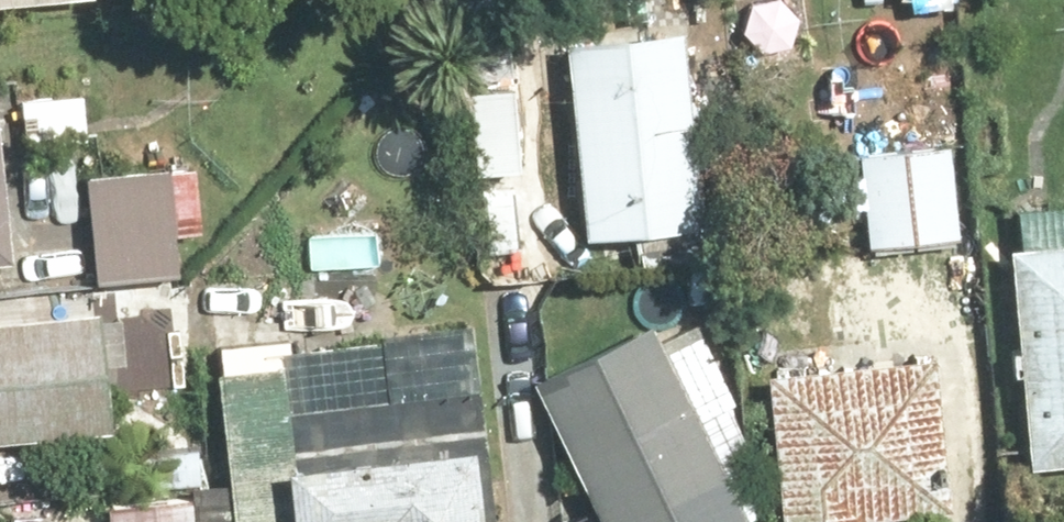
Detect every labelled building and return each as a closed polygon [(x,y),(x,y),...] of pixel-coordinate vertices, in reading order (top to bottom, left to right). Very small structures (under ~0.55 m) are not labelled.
[(100,0),(0,0),(0,8),(100,0)] [(713,231),(694,31),(577,42),(595,242),(713,231)] [(0,40),(0,261),(25,259),(2,39),(0,40)] [(87,93),(22,99),(26,152),(92,146),(87,93)] [(969,241),(962,146),(871,153),(878,248),(969,241)] [(205,164),(101,169),(106,284),(210,279),(205,164)] [(1025,246),(1037,466),(1063,464),(1063,244),(1025,246)] [(198,285),(204,381),(227,380),(234,481),(236,521),(501,521),(492,395),(399,402),(394,343),(301,350),(296,277),(198,285)] [(0,324),(0,441),(123,433),(116,317),(0,324)] [(546,378),(613,521),(747,521),(760,516),(669,321),(546,378)] [(948,350),(782,366),(797,521),(880,521),(880,518),(963,510),(948,350)] [(121,521),(236,521),(234,481),(119,488),(121,521)]
